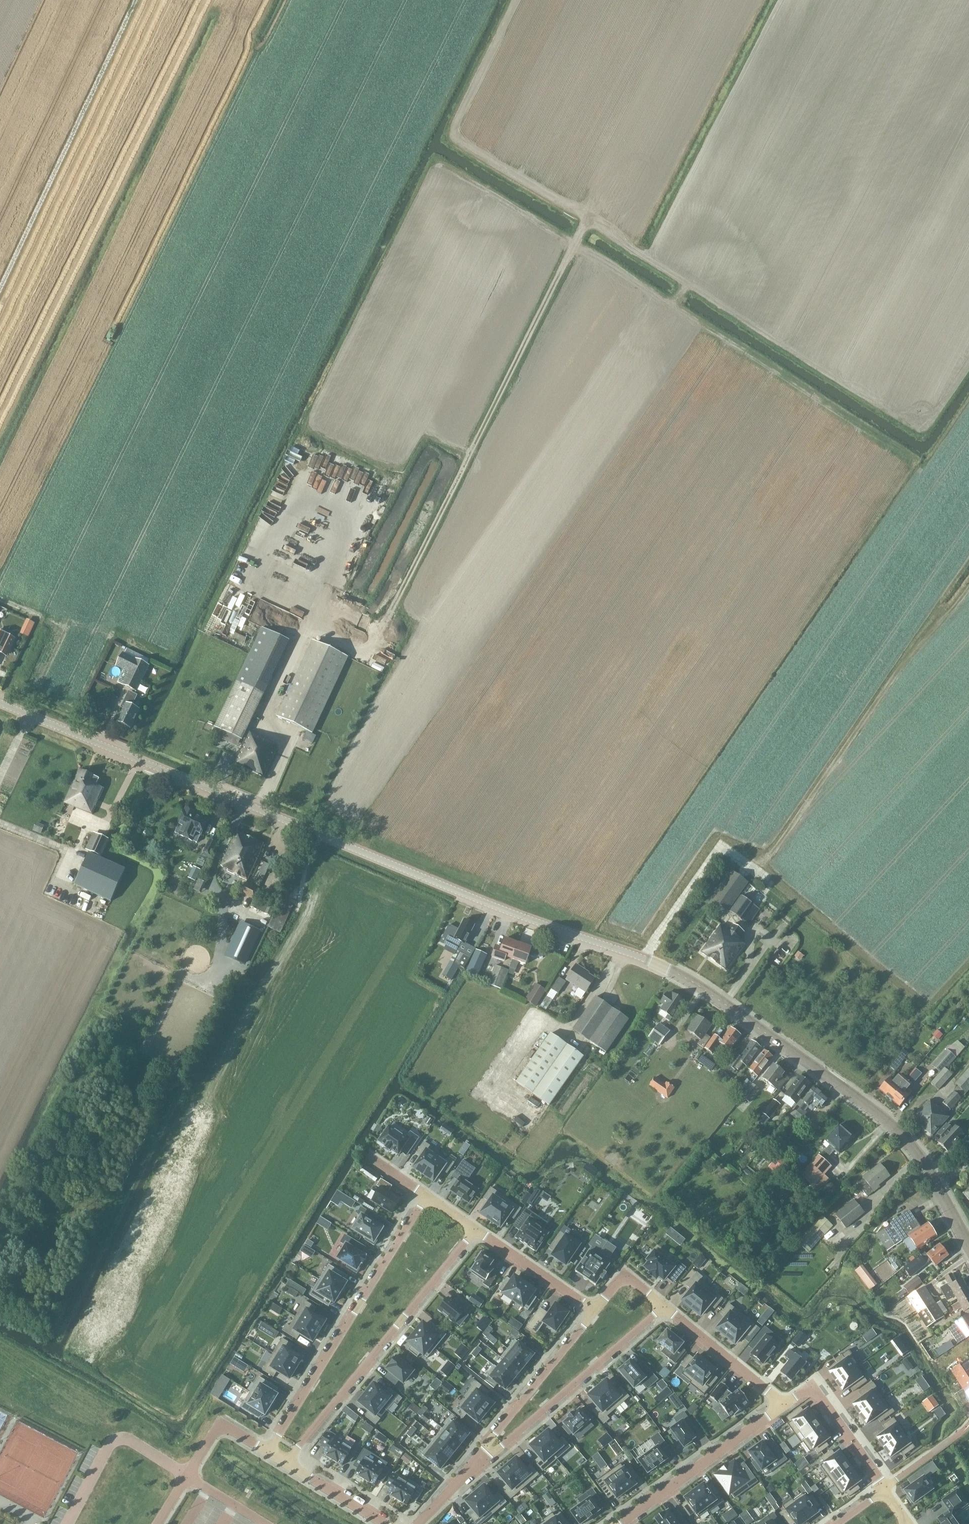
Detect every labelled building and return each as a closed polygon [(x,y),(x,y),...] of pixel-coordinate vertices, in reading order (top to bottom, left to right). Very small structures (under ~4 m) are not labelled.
[(262,515),(253,533),(263,537),(271,520),(262,515)] [(288,526),(290,517),(279,515),(278,524),(288,526)] [(28,620),(21,634),(28,637),(34,623),(28,620)] [(263,628),(237,681),(215,726),(244,739),(257,708),(264,695),(290,641),(263,628)] [(7,656),(11,648),(15,639),(0,632),(0,653),(7,656)] [(314,641),(278,717),(311,733),(347,656),(314,641)] [(371,656),(384,662),(388,653),(375,648),(371,656)] [(127,649),(125,654),(147,665),(150,660),(127,649)] [(123,653),(117,666),(124,669),(129,672),(123,685),(137,691),(149,666),(147,665),(125,654),(123,653)] [(287,685),(293,669),(288,667),(281,682),(287,685)] [(120,717),(118,722),(124,725),(123,726),(128,729),(129,728),(131,729),(139,711),(131,706),(136,695),(129,692),(122,707),(125,709),(122,713),(120,717)] [(271,741),(249,730),(246,737),(233,763),(264,777),(277,747),(270,744),(271,741)] [(307,731),(303,739),(312,744),(316,736),(307,731)] [(64,803),(93,815),(97,806),(96,806),(99,800),(100,800),(105,789),(97,785),(99,778),(80,770),(64,803)] [(9,790),(1,786),(0,789),(0,795),(6,797),(9,790)] [(186,811),(179,825),(180,825),(176,833),(196,843),(200,835),(201,835),(208,821),(195,815),(196,813),(188,809),(186,811)] [(264,844),(236,831),(220,866),(223,867),(223,868),(227,870),(227,872),(248,881),(264,844)] [(97,835),(90,851),(101,856),(108,839),(97,835)] [(211,838),(204,852),(210,855),(211,856),(218,842),(211,838)] [(101,857),(89,852),(74,885),(110,901),(126,869),(101,858),(101,857)] [(194,862),(192,868),(199,871),(201,864),(194,862)] [(732,870),(712,899),(728,911),(749,882),(732,870)] [(763,872),(761,877),(772,882),(775,878),(763,872)] [(246,883),(241,893),(255,899),(259,889),(246,883)] [(281,918),(286,920),(295,899),(284,894),(272,921),(279,924),(281,918)] [(750,925),(753,920),(760,910),(740,896),(729,912),(750,925)] [(254,900),(251,907),(256,909),(257,907),(265,911),(265,913),(271,916),(274,909),(254,900)] [(457,950),(461,942),(465,944),(475,925),(464,920),(459,930),(449,924),(440,942),(456,951),(456,950),(457,950)] [(242,924),(227,956),(244,964),(259,931),(242,924)] [(701,952),(727,970),(745,945),(739,941),(745,932),(735,925),(730,931),(720,924),(701,952)] [(509,967),(518,943),(505,938),(501,947),(496,945),(491,957),(504,962),(503,965),(509,967)] [(518,943),(509,967),(518,970),(521,963),(526,965),(532,948),(518,943)] [(800,956),(806,950),(801,946),(796,951),(800,956)] [(457,950),(456,950),(456,951),(450,961),(449,964),(459,970),(461,967),(464,969),(470,958),(457,950)] [(475,951),(466,973),(477,977),(487,956),(475,951)] [(502,989),(509,970),(495,965),(488,984),(502,989)] [(579,989),(585,993),(595,979),(584,972),(585,970),(576,965),(566,980),(579,989)] [(445,971),(443,975),(451,980),(454,975),(445,971)] [(558,994),(566,983),(559,978),(551,990),(558,994)] [(536,1007),(546,990),(535,983),(524,1000),(536,1007)] [(579,989),(576,993),(582,997),(585,993),(579,989)] [(673,1018),(684,1001),(673,993),(671,995),(668,993),(661,1002),(665,1005),(661,1010),(669,1015),(666,1019),(670,1021),(673,1018)] [(606,1053),(629,1020),(595,996),(572,1029),(606,1053)] [(705,1034),(711,1025),(698,1016),(687,1031),(700,1040),(697,1044),(703,1048),(711,1038),(705,1034)] [(670,1031),(660,1023),(648,1037),(659,1045),(670,1031)] [(732,1058),(735,1053),(731,1051),(741,1036),(730,1028),(721,1040),(714,1035),(705,1048),(715,1055),(719,1049),(732,1058)] [(937,1030),(933,1035),(939,1040),(943,1035),(937,1030)] [(549,1105),(584,1056),(550,1033),(516,1082),(549,1105)] [(735,1053),(732,1058),(727,1065),(737,1072),(743,1064),(747,1067),(761,1048),(751,1040),(739,1057),(735,1053)] [(941,1075),(945,1070),(959,1055),(950,1047),(933,1066),(941,1073),(940,1074),(941,1075)] [(748,1069),(752,1072),(757,1076),(773,1057),(764,1049),(748,1069)] [(905,1058),(901,1054),(890,1067),(894,1071),(905,1058)] [(702,1056),(698,1061),(703,1064),(707,1060),(702,1056)] [(778,1091),(787,1080),(782,1077),(785,1073),(773,1064),(762,1079),(764,1080),(763,1081),(778,1091)] [(922,1074),(916,1069),(915,1068),(905,1079),(900,1086),(889,1098),(899,1107),(909,1095),(911,1092),(907,1089),(912,1084),(911,1083),(914,1080),(916,1081),(922,1074)] [(968,1089),(968,1068),(956,1083),(958,1086),(953,1091),(942,1103),(943,1103),(939,1108),(935,1105),(934,1106),(929,1100),(912,1118),(931,1136),(949,1117),(946,1115),(950,1109),(961,1098),(968,1089)] [(941,1075),(940,1074),(932,1084),(939,1090),(952,1076),(945,1070),(941,1075)] [(889,1098),(900,1086),(905,1079),(900,1075),(894,1082),(889,1078),(879,1090),(889,1098)] [(800,1098),(810,1084),(799,1076),(784,1095),(796,1104),(800,1099),(800,1098)] [(747,1079),(742,1085),(746,1089),(752,1082),(747,1079)] [(675,1088),(666,1082),(665,1084),(659,1092),(668,1098),(675,1088)] [(750,1102),(760,1090),(752,1083),(737,1102),(739,1103),(744,1097),(750,1102)] [(822,1107),(828,1098),(814,1087),(802,1101),(801,1100),(789,1113),(800,1121),(806,1113),(801,1108),(805,1104),(809,1107),(814,1101),(822,1107)] [(770,1119),(781,1105),(774,1099),(763,1113),(764,1114),(770,1118),(770,1119)] [(770,1118),(764,1114),(758,1122),(764,1126),(770,1118)] [(839,1154),(853,1138),(851,1136),(839,1124),(824,1140),(829,1145),(824,1151),(830,1156),(834,1151),(838,1154),(839,1153),(839,1154)] [(943,1137),(938,1142),(947,1151),(963,1134),(954,1126),(951,1129),(947,1124),(938,1134),(939,1133),(943,1137)] [(407,1156),(419,1138),(410,1133),(406,1138),(389,1126),(379,1141),(379,1142),(386,1146),(386,1147),(385,1148),(386,1148),(390,1151),(391,1151),(391,1150),(398,1155),(399,1155),(399,1154),(401,1152),(407,1156)] [(438,1154),(440,1153),(424,1142),(417,1152),(422,1156),(414,1168),(423,1174),(424,1175),(438,1154)] [(424,1175),(424,1176),(425,1175),(434,1182),(442,1170),(447,1173),(454,1163),(449,1159),(447,1161),(438,1154),(424,1175)] [(819,1155),(801,1176),(814,1187),(832,1167),(819,1155)] [(777,1157),(772,1163),(779,1169),(784,1163),(777,1157)] [(461,1178),(470,1166),(463,1161),(452,1176),(458,1180),(451,1191),(458,1195),(457,1196),(461,1199),(462,1198),(469,1203),(478,1190),(461,1178)] [(879,1185),(890,1176),(880,1163),(862,1177),(863,1179),(857,1184),(867,1197),(874,1192),(880,1187),(879,1185)] [(365,1165),(361,1171),(376,1182),(380,1176),(365,1165)] [(381,1180),(377,1186),(380,1188),(372,1201),(392,1213),(400,1199),(388,1192),(392,1186),(381,1180)] [(784,1187),(780,1191),(788,1198),(792,1194),(784,1187)] [(490,1220),(491,1221),(506,1198),(491,1188),(484,1198),(489,1202),(481,1214),(490,1220)] [(538,1188),(527,1203),(532,1207),(539,1197),(548,1202),(551,1197),(538,1188)] [(345,1195),(342,1200),(351,1206),(354,1201),(345,1195)] [(355,1196),(353,1199),(355,1200),(373,1211),(374,1209),(364,1203),(364,1202),(355,1196)] [(506,1198),(491,1221),(492,1221),(501,1227),(509,1215),(514,1219),(521,1209),(506,1198)] [(854,1200),(836,1216),(846,1228),(865,1213),(854,1200)] [(380,1236),(378,1235),(380,1233),(382,1234),(384,1230),(375,1224),(378,1218),(361,1207),(357,1214),(361,1216),(353,1230),(366,1238),(365,1240),(374,1246),(380,1236)] [(535,1251),(536,1252),(537,1251),(549,1233),(542,1229),(546,1223),(538,1218),(535,1223),(529,1219),(532,1214),(526,1209),(514,1226),(520,1231),(516,1237),(515,1238),(516,1238),(524,1243),(523,1243),(524,1244),(527,1246),(528,1246),(535,1251)] [(891,1225),(876,1234),(885,1248),(888,1252),(909,1237),(917,1250),(936,1237),(928,1223),(921,1228),(909,1210),(890,1223),(891,1225)] [(822,1216),(798,1243),(809,1252),(833,1225),(822,1216)] [(321,1218),(318,1224),(328,1230),(331,1224),(321,1218)] [(670,1228),(666,1234),(676,1242),(677,1240),(682,1244),(685,1240),(670,1228)] [(571,1239),(560,1232),(549,1248),(555,1252),(553,1256),(566,1265),(579,1245),(579,1244),(583,1239),(575,1234),(571,1239)] [(366,1248),(345,1235),(341,1242),(346,1245),(338,1258),(348,1265),(347,1267),(357,1273),(362,1266),(360,1265),(361,1263),(363,1264),(366,1258),(364,1257),(365,1256),(362,1254),(366,1248)] [(593,1247),(576,1272),(584,1277),(584,1279),(586,1280),(588,1280),(596,1285),(601,1278),(603,1279),(606,1274),(604,1273),(613,1261),(609,1258),(616,1249),(608,1243),(601,1253),(593,1247)] [(925,1252),(903,1269),(910,1277),(931,1261),(935,1266),(949,1255),(940,1245),(927,1255),(925,1252)] [(473,1272),(472,1273),(485,1282),(483,1284),(489,1288),(497,1277),(491,1273),(493,1270),(489,1267),(493,1262),(486,1257),(487,1256),(481,1252),(477,1258),(478,1259),(476,1263),(477,1263),(472,1271),(473,1272)] [(674,1267),(665,1260),(666,1258),(659,1252),(657,1254),(657,1253),(655,1252),(647,1261),(649,1262),(645,1268),(651,1272),(650,1274),(656,1280),(659,1277),(664,1281),(666,1277),(673,1283),(686,1268),(678,1262),(674,1267)] [(319,1280),(342,1294),(345,1288),(344,1287),(347,1283),(342,1280),(345,1275),(329,1264),(319,1280)] [(860,1267),(855,1271),(870,1290),(875,1286),(860,1267)] [(691,1308),(692,1309),(709,1288),(700,1280),(703,1277),(697,1273),(687,1286),(692,1290),(682,1301),(691,1308)] [(968,1293),(968,1292),(962,1279),(957,1282),(952,1273),(945,1277),(948,1283),(941,1288),(947,1300),(955,1295),(957,1300),(968,1293)] [(524,1283),(515,1277),(512,1281),(507,1277),(498,1290),(513,1300),(525,1283),(524,1283)] [(908,1295),(922,1284),(916,1277),(903,1288),(908,1295)] [(342,1294),(319,1280),(310,1295),(327,1306),(330,1301),(334,1303),(337,1299),(338,1300),(342,1294)] [(526,1284),(525,1283),(513,1300),(528,1311),(537,1298),(532,1294),(535,1291),(525,1284),(526,1284)] [(298,1286),(295,1291),(299,1293),(303,1295),(305,1291),(298,1286)] [(731,1291),(735,1299),(744,1295),(740,1286),(731,1291)] [(935,1305),(924,1287),(907,1297),(927,1327),(943,1317),(942,1315),(939,1310),(935,1305)] [(709,1288),(692,1309),(701,1316),(710,1305),(715,1309),(723,1299),(718,1295),(714,1299),(705,1292),(709,1288)] [(954,1313),(961,1310),(962,1313),(968,1309),(968,1293),(957,1300),(959,1302),(951,1306),(954,1313)] [(448,1298),(439,1310),(455,1323),(464,1312),(465,1312),(470,1306),(461,1298),(456,1304),(448,1298)] [(276,1299),(273,1306),(284,1310),(286,1304),(276,1299)] [(305,1301),(296,1317),(319,1331),(319,1330),(325,1321),(313,1313),(316,1308),(305,1301)] [(941,1301),(935,1305),(939,1310),(944,1306),(941,1301)] [(725,1336),(726,1337),(743,1316),(729,1304),(721,1314),(726,1318),(717,1329),(725,1336)] [(568,1313),(556,1305),(547,1317),(538,1311),(527,1327),(537,1333),(544,1323),(556,1331),(562,1322),(563,1323),(568,1317),(566,1316),(568,1313)] [(944,1306),(939,1310),(942,1315),(947,1311),(944,1306)] [(489,1309),(484,1313),(487,1318),(493,1314),(489,1309)] [(464,1312),(455,1323),(460,1326),(469,1316),(465,1312),(464,1312)] [(510,1319),(521,1325),(525,1319),(514,1313),(510,1319)] [(743,1316),(726,1337),(727,1337),(735,1344),(744,1333),(749,1337),(757,1327),(743,1316)] [(765,1316),(759,1323),(763,1326),(768,1319),(765,1316)] [(956,1325),(948,1329),(958,1344),(965,1339),(968,1337),(968,1316),(955,1325),(956,1325)] [(319,1331),(296,1317),(290,1327),(286,1325),(283,1331),(297,1339),(300,1334),(313,1341),(318,1332),(319,1331)] [(486,1317),(478,1327),(483,1331),(491,1321),(486,1317)] [(416,1333),(435,1349),(447,1335),(431,1322),(427,1327),(423,1324),(416,1333)] [(754,1359),(761,1365),(762,1363),(763,1364),(778,1346),(766,1336),(770,1331),(765,1327),(752,1343),(756,1347),(754,1351),(751,1354),(751,1355),(755,1358),(754,1359)] [(271,1328),(267,1333),(275,1338),(279,1332),(271,1328)] [(667,1331),(658,1342),(665,1348),(662,1352),(670,1359),(675,1363),(685,1351),(680,1347),(683,1344),(677,1339),(676,1338),(667,1331)] [(870,1331),(863,1336),(867,1342),(874,1337),(870,1331)] [(800,1332),(792,1342),(798,1347),(807,1337),(800,1332)] [(416,1333),(408,1342),(412,1345),(408,1350),(417,1358),(421,1353),(428,1358),(435,1349),(416,1333)] [(487,1338),(486,1338),(494,1344),(497,1340),(490,1334),(487,1338)] [(932,1336),(918,1345),(922,1350),(935,1341),(932,1336)] [(897,1337),(892,1341),(896,1346),(901,1342),(897,1337)] [(532,1346),(523,1338),(519,1343),(515,1340),(508,1349),(526,1364),(534,1355),(528,1351),(532,1346)] [(282,1339),(273,1355),(296,1369),(302,1359),(290,1351),(293,1345),(282,1339)] [(843,1340),(832,1348),(836,1353),(847,1346),(843,1340)] [(959,1345),(949,1351),(953,1356),(962,1350),(959,1345)] [(464,1346),(461,1350),(466,1354),(470,1350),(464,1346)] [(526,1364),(508,1349),(501,1358),(504,1361),(505,1360),(519,1372),(526,1364)] [(810,1366),(790,1350),(785,1356),(790,1361),(780,1373),(792,1382),(803,1369),(806,1371),(810,1366)] [(835,1381),(836,1382),(858,1366),(860,1365),(849,1350),(835,1360),(839,1365),(836,1367),(829,1372),(832,1376),(831,1376),(835,1381)] [(296,1369),(273,1355),(263,1370),(274,1377),(277,1371),(289,1379),(295,1370),(296,1369)] [(691,1382),(707,1363),(697,1356),(694,1359),(689,1356),(681,1365),(686,1369),(682,1375),(691,1382)] [(401,1361),(396,1357),(390,1365),(391,1366),(387,1370),(390,1372),(385,1377),(395,1385),(400,1380),(403,1383),(413,1371),(407,1366),(408,1365),(402,1360),(401,1361)] [(235,1358),(231,1364),(236,1367),(240,1361),(235,1358)] [(513,1381),(519,1372),(505,1360),(504,1361),(498,1368),(498,1369),(513,1381)] [(641,1372),(631,1360),(618,1371),(634,1389),(642,1382),(648,1389),(658,1380),(647,1367),(641,1372)] [(968,1361),(968,1360),(951,1371),(968,1398),(968,1362),(968,1361)] [(718,1378),(713,1375),(716,1371),(707,1363),(691,1382),(690,1383),(704,1395),(718,1378)] [(505,1390),(509,1385),(513,1381),(498,1369),(498,1368),(494,1365),(487,1375),(489,1376),(485,1381),(494,1389),(498,1384),(505,1390)] [(865,1375),(858,1366),(836,1382),(836,1383),(840,1388),(840,1387),(843,1392),(850,1386),(850,1387),(853,1384),(856,1389),(867,1382),(863,1377),(865,1375)] [(276,1387),(259,1377),(250,1392),(273,1406),(276,1400),(275,1399),(278,1395),(273,1392),(276,1387)] [(437,1379),(431,1387),(436,1391),(442,1383),(437,1379)] [(598,1388),(615,1409),(629,1397),(621,1387),(616,1392),(607,1381),(599,1388),(598,1388)] [(466,1398),(486,1414),(487,1413),(486,1413),(493,1404),(482,1395),(486,1390),(476,1382),(465,1397),(466,1398)] [(718,1401),(721,1403),(720,1404),(729,1417),(734,1414),(735,1415),(743,1409),(742,1408),(749,1403),(739,1390),(733,1395),(727,1390),(729,1389),(722,1383),(710,1397),(717,1403),(718,1401)] [(859,1414),(860,1415),(883,1398),(873,1383),(859,1393),(863,1398),(859,1400),(860,1400),(853,1405),(856,1409),(855,1409),(859,1414)] [(367,1393),(366,1393),(387,1411),(395,1402),(398,1404),(402,1399),(389,1388),(385,1393),(374,1384),(367,1393)] [(607,1416),(615,1409),(598,1388),(597,1389),(589,1396),(599,1409),(594,1413),(604,1424),(609,1419),(607,1416)] [(214,1389),(211,1394),(218,1398),(221,1393),(214,1389)] [(273,1406),(250,1392),(240,1408),(257,1418),(261,1413),(265,1416),(268,1411),(269,1412),(273,1406)] [(387,1411),(366,1393),(366,1394),(359,1403),(370,1412),(366,1417),(376,1425),(380,1419),(376,1416),(382,1407),(387,1411)] [(675,1393),(670,1397),(673,1402),(678,1398),(675,1393)] [(932,1396),(927,1399),(934,1409),(939,1405),(932,1396)] [(467,1414),(478,1423),(485,1414),(486,1414),(466,1398),(459,1406),(458,1405),(453,1411),(463,1419),(467,1414)] [(860,1415),(860,1416),(864,1421),(864,1420),(867,1425),(874,1419),(874,1420),(877,1417),(880,1422),(894,1412),(883,1398),(860,1415)] [(787,1424),(795,1434),(815,1419),(811,1414),(808,1409),(804,1412),(800,1407),(787,1417),(790,1422),(787,1424)] [(574,1435),(590,1422),(590,1421),(593,1418),(585,1410),(582,1412),(580,1410),(580,1409),(579,1410),(574,1414),(573,1413),(572,1413),(568,1417),(567,1417),(568,1418),(569,1419),(564,1423),(563,1423),(563,1424),(565,1426),(563,1427),(570,1435),(571,1433),(573,1435),(573,1436),(574,1435)] [(690,1442),(695,1438),(686,1426),(691,1422),(684,1412),(674,1419),(678,1424),(671,1430),(673,1432),(671,1433),(677,1441),(679,1440),(684,1447),(691,1442),(690,1442)] [(883,1447),(884,1448),(903,1434),(903,1435),(906,1432),(899,1422),(897,1423),(893,1418),(883,1426),(886,1431),(883,1433),(884,1433),(876,1438),(879,1442),(883,1447)] [(802,1444),(803,1443),(803,1442),(822,1429),(815,1419),(795,1434),(802,1444)] [(461,1444),(468,1435),(450,1420),(443,1429),(461,1444)] [(436,1437),(454,1452),(461,1444),(443,1429),(436,1437)] [(822,1429),(803,1442),(803,1443),(810,1452),(815,1449),(818,1454),(829,1446),(825,1441),(829,1439),(826,1434),(822,1429)] [(328,1457),(332,1460),(343,1443),(334,1437),(335,1435),(328,1431),(320,1444),(327,1448),(323,1454),(327,1457),(328,1458),(328,1457)] [(540,1438),(539,1439),(557,1459),(571,1447),(563,1438),(558,1442),(548,1431),(540,1438)] [(379,1432),(376,1437),(381,1441),(384,1436),(379,1432)] [(607,1434),(603,1438),(608,1444),(613,1440),(607,1434)] [(668,1447),(658,1434),(651,1439),(657,1447),(638,1461),(648,1474),(667,1460),(661,1451),(668,1447)] [(884,1448),(884,1449),(887,1454),(888,1453),(891,1458),(898,1452),(898,1453),(901,1450),(904,1455),(915,1448),(911,1442),(909,1443),(903,1435),(903,1434),(884,1448)] [(447,1461),(454,1452),(436,1437),(429,1445),(447,1461)] [(557,1459),(539,1439),(538,1439),(539,1439),(530,1447),(540,1457),(535,1462),(543,1471),(557,1459)] [(615,1440),(609,1444),(617,1455),(623,1451),(615,1440)] [(766,1447),(763,1443),(763,1442),(763,1441),(761,1442),(762,1442),(749,1452),(748,1452),(748,1453),(749,1453),(755,1461),(761,1470),(762,1472),(776,1462),(779,1466),(787,1460),(774,1442),(766,1447)] [(343,1443),(332,1460),(337,1463),(336,1463),(338,1464),(338,1463),(342,1466),(346,1459),(351,1462),(358,1452),(343,1443)] [(447,1461),(429,1445),(422,1454),(440,1470),(447,1461)] [(364,1449),(355,1464),(360,1467),(355,1474),(359,1477),(360,1478),(361,1477),(365,1480),(379,1458),(364,1449)] [(396,1454),(395,1455),(400,1459),(404,1453),(399,1449),(396,1454)] [(846,1462),(846,1461),(843,1457),(842,1457),(839,1452),(835,1455),(832,1450),(821,1458),(825,1463),(820,1466),(827,1476),(846,1462)] [(599,1454),(593,1458),(601,1469),(607,1465),(599,1454)] [(379,1458),(365,1480),(369,1483),(370,1484),(370,1483),(374,1486),(379,1479),(384,1482),(391,1470),(386,1467),(388,1463),(379,1458)] [(507,1466),(525,1487),(539,1475),(531,1465),(526,1469),(516,1459),(508,1466),(507,1466)] [(722,1471),(716,1475),(729,1494),(731,1493),(746,1482),(750,1487),(758,1482),(744,1463),(738,1467),(734,1462),(729,1466),(728,1465),(721,1470),(722,1471)] [(853,1472),(846,1462),(827,1476),(834,1485),(853,1472)] [(913,1503),(932,1490),(925,1479),(928,1477),(938,1470),(932,1462),(916,1474),(920,1480),(905,1491),(909,1498),(908,1499),(911,1503),(912,1502),(913,1503)] [(611,1470),(626,1492),(636,1485),(633,1481),(638,1477),(631,1467),(626,1471),(621,1463),(611,1470)] [(511,1499),(525,1487),(507,1466),(506,1467),(507,1467),(498,1474),(508,1485),(503,1489),(511,1499)] [(617,1499),(626,1492),(611,1470),(596,1481),(609,1499),(614,1495),(617,1499)] [(853,1472),(834,1485),(841,1495),(846,1492),(849,1497),(860,1489),(856,1484),(860,1481),(857,1477),(854,1472),(853,1472)] [(397,1500),(408,1483),(393,1474),(387,1484),(392,1487),(388,1494),(392,1497),(391,1497),(393,1498),(393,1497),(397,1500)] [(746,1482),(731,1493),(735,1499),(750,1487),(746,1482)] [(422,1492),(408,1483),(397,1500),(401,1502),(401,1503),(402,1504),(403,1503),(407,1506),(411,1499),(416,1502),(422,1492)] [(694,1491),(710,1513),(724,1502),(712,1484),(707,1488),(704,1484),(694,1491)] [(475,1494),(493,1514),(507,1503),(498,1493),(494,1497),(484,1486),(476,1493),(475,1494)] [(586,1494),(590,1499),(571,1512),(579,1523),(582,1523),(587,1520),(588,1519),(591,1517),(592,1517),(599,1512),(600,1511),(599,1510),(594,1504),(600,1500),(592,1489),(586,1494)] [(967,1521),(964,1523),(956,1513),(967,1504),(957,1490),(942,1501),(950,1511),(938,1519),(942,1523),(968,1523),(967,1521)] [(709,1513),(710,1513),(694,1491),(685,1498),(687,1502),(682,1506),(690,1516),(695,1513),(699,1518),(708,1511),(709,1513)] [(493,1514),(475,1494),(474,1494),(474,1495),(466,1501),(476,1512),(471,1517),(477,1523),(482,1523),(493,1514)] [(770,1494),(765,1497),(772,1506),(776,1503),(770,1494)] [(793,1500),(793,1501),(807,1520),(817,1513),(814,1509),(819,1506),(812,1495),(807,1499),(803,1494),(793,1500)] [(792,1499),(782,1506),(785,1510),(780,1514),(788,1523),(794,1523),(795,1523),(802,1523),(807,1520),(793,1501),(793,1500),(792,1499)] [(668,1511),(664,1514),(655,1519),(659,1523),(687,1523),(678,1512),(672,1516),(668,1511)] [(740,1516),(746,1523),(749,1523),(753,1521),(746,1511),(740,1516)] [(544,1522),(544,1521),(546,1523),(568,1523),(561,1513),(556,1517),(553,1513),(543,1520),(544,1522)] [(780,1523),(773,1513),(762,1521),(764,1523),(778,1523),(780,1523)] [(207,1523),(214,1523),(217,1517),(212,1514),(207,1523)]
